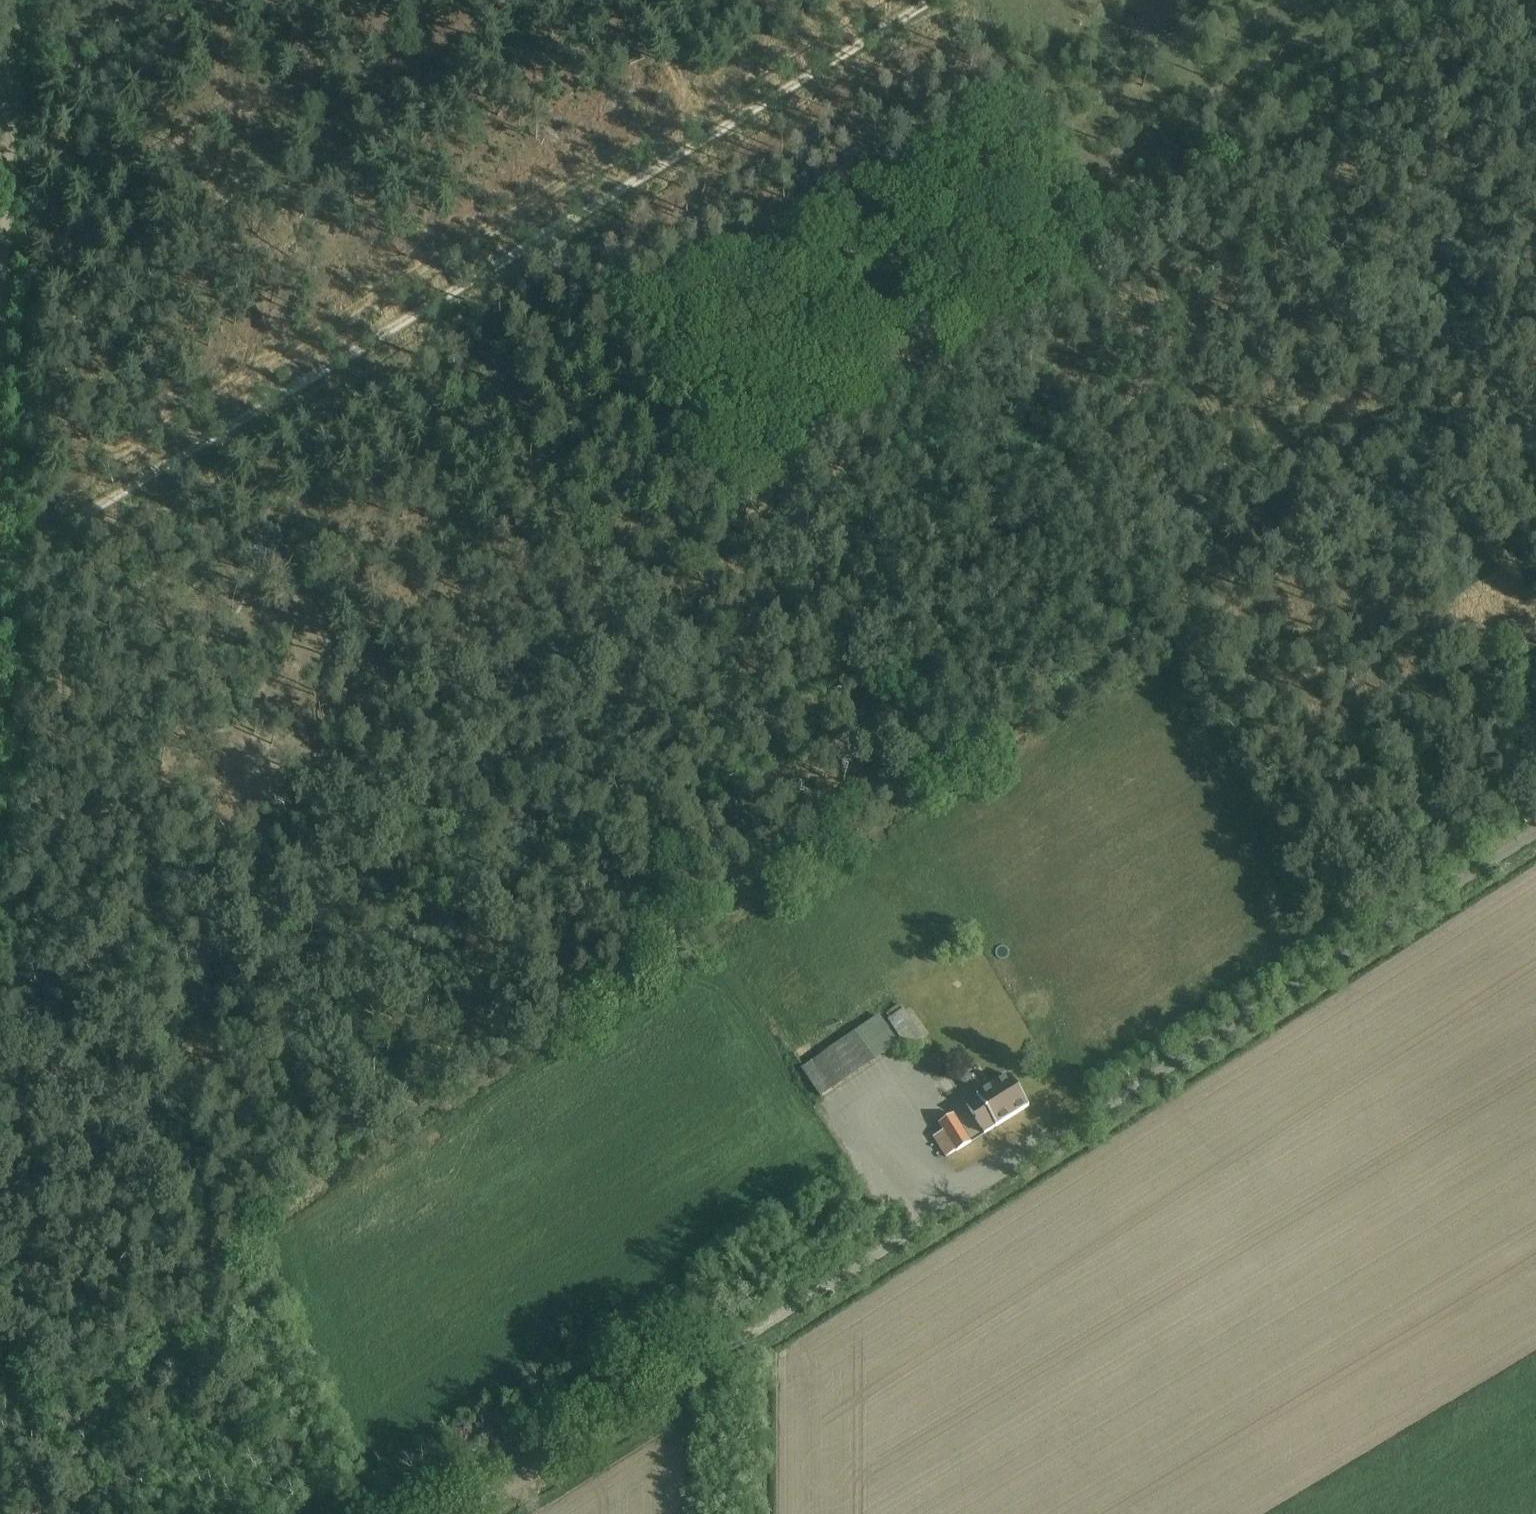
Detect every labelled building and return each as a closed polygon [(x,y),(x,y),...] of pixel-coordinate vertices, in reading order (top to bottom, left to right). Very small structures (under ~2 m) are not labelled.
[(923,1039),(900,1005),(887,1014),(891,1019),(888,1021),(907,1050),(923,1039)] [(881,1015),(799,1062),(817,1093),(899,1047),(881,1015)] [(967,1105),(974,1117),(985,1134),(1029,1107),(1011,1077),(978,1097),(978,1098),(967,1105)] [(934,1138),(936,1141),(947,1158),(971,1143),(961,1126),(954,1116),(940,1125),(944,1132),(934,1138)]
